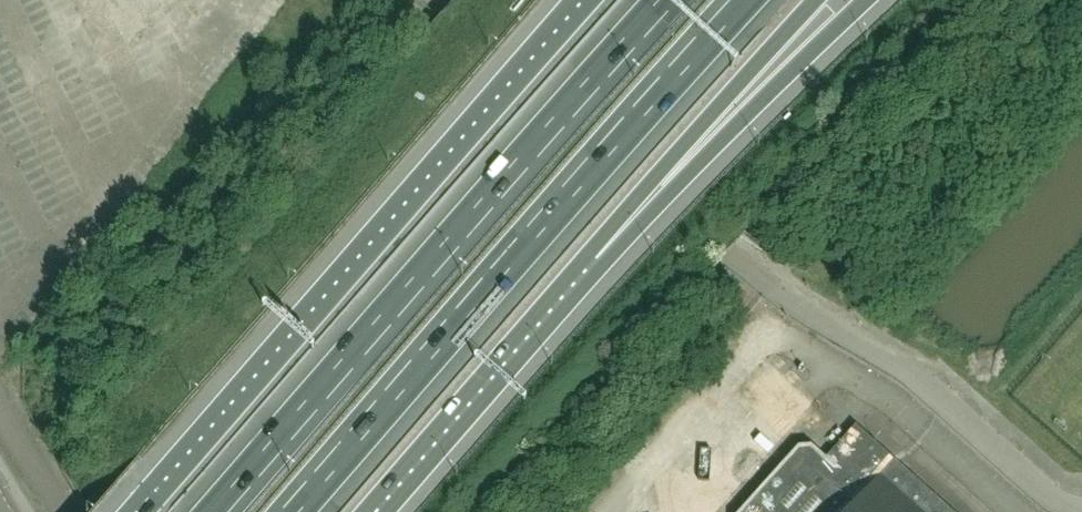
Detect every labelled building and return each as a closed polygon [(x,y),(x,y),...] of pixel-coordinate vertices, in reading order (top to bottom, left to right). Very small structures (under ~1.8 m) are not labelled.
[(855,425),(826,459),(804,483),(799,479),(784,480),(761,506),(761,511),(952,511),(855,425)]
